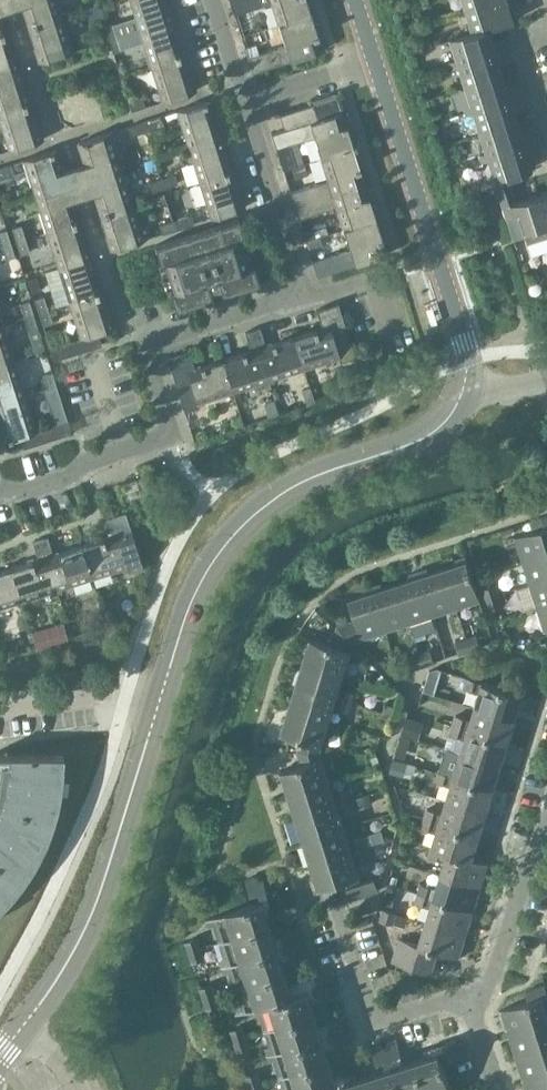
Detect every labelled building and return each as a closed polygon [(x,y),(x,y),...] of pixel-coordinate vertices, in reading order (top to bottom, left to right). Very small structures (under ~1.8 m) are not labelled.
[(8,33),(1,13),(12,9),(9,0),(0,0),(0,36),(8,33)] [(56,0),(9,0),(12,9),(22,6),(29,26),(61,16),(56,0)] [(140,30),(172,20),(166,0),(130,0),(140,30)] [(259,0),(234,0),(229,1),(234,15),(261,6),(259,0)] [(261,6),(272,3),(279,25),(311,14),(306,0),(259,0),(261,6)] [(486,29),(486,30),(513,21),(506,0),(498,0),(465,11),(464,10),(458,12),(460,16),(466,14),(472,33),(472,34),(486,29)] [(464,10),(465,11),(498,0),(461,0),(464,10)] [(84,13),(69,19),(73,30),(88,25),(84,13)] [(286,45),(274,49),(279,64),(322,50),(311,14),(279,25),(286,45)] [(40,62),(72,52),(61,16),(29,26),(40,62)] [(151,65),(183,55),(172,20),(140,30),(151,65)] [(109,40),(119,37),(115,23),(105,26),(109,40)] [(450,62),(451,66),(509,47),(505,36),(490,41),(486,30),(486,29),(472,34),(472,33),(449,40),(456,61),(450,62)] [(19,69),(8,33),(0,36),(0,75),(19,69)] [(87,37),(90,46),(104,42),(101,33),(87,37)] [(119,37),(109,40),(114,54),(123,51),(119,37)] [(497,64),(512,59),(509,47),(451,66),(452,70),(458,68),(464,88),(501,76),(497,64)] [(279,64),(274,49),(248,58),(252,73),(256,71),(279,64)] [(183,55),(151,65),(163,101),(195,91),(183,55)] [(30,104),(19,69),(0,75),(0,114),(30,104)] [(466,113),(523,94),(520,83),(505,87),(501,76),(464,88),(471,107),(464,109),(466,113)] [(473,114),(479,134),(516,122),(512,110),(527,105),(523,94),(466,113),(467,116),(473,114)] [(142,96),(128,100),(131,110),(145,106),(142,96)] [(321,158),(353,148),(337,97),(280,116),(284,130),(272,134),(276,149),(289,145),(314,137),(321,158)] [(189,147),(221,137),(210,100),(178,111),(189,147)] [(42,140),(30,104),(0,114),(0,120),(10,150),(42,140)] [(160,116),(147,120),(150,129),(163,125),(160,116)] [(141,122),(128,126),(131,135),(144,131),(141,122)] [(481,159),(538,141),(535,130),(520,134),(516,122),(479,134),(486,153),(479,155),(481,159)] [(79,182),(87,179),(121,168),(110,132),(78,143),(84,164),(74,167),(79,182)] [(200,182),(232,172),(221,137),(189,147),(200,182)] [(527,157),(542,152),(538,141),(481,159),(482,163),(488,161),(498,192),(510,189),(506,177),(531,169),(527,157)] [(289,145),(276,149),(283,170),(292,167),(293,167),(296,166),(289,145)] [(321,158),(328,180),(290,192),(294,206),(364,183),(353,148),(321,158)] [(24,160),(36,196),(79,182),(74,167),(63,171),(57,150),(24,160)] [(0,167),(0,182),(15,177),(11,164),(0,167)] [(292,167),(283,170),(286,181),(295,178),(292,167)] [(83,197),(94,194),(100,214),(133,204),(121,168),(87,179),(79,182),(83,197)] [(212,218),(244,208),(232,172),(200,182),(212,218)] [(161,178),(164,187),(178,183),(175,174),(161,178)] [(164,187),(161,178),(148,182),(151,192),(164,187)] [(79,221),(73,200),(83,197),(79,182),(36,196),(47,231),(79,221)] [(364,183),(294,206),(298,219),(336,207),(343,229),(375,219),(364,183)] [(510,189),(498,192),(500,198),(502,206),(514,202),(512,194),(510,189)] [(538,195),(546,224),(546,192),(538,195)] [(546,237),(546,224),(538,195),(514,202),(502,206),(506,217),(517,214),(527,243),(546,236),(546,237)] [(112,250),(144,240),(133,204),(100,214),(112,250)] [(181,228),(194,224),(191,213),(178,217),(181,228)] [(212,299),(212,301),(224,298),(223,295),(259,284),(255,270),(257,269),(246,232),(243,233),(239,219),(197,232),(196,232),(196,233),(155,246),(159,260),(157,261),(168,297),(171,296),(175,310),(212,299)] [(317,276),(387,254),(375,219),(343,229),(350,250),(312,261),(317,276)] [(162,234),(176,230),(173,220),(159,224),(162,234)] [(59,267),(91,256),(79,221),(47,231),(59,267)] [(16,241),(24,238),(19,225),(10,228),(14,242),(16,241)] [(7,229),(0,231),(0,239),(2,246),(12,242),(7,229)] [(319,236),(314,238),(307,240),(309,249),(322,245),(319,236)] [(30,251),(26,238),(24,238),(16,241),(21,254),(30,251)] [(16,256),(12,242),(2,246),(7,259),(16,256)] [(70,302),(102,292),(91,256),(59,267),(70,302)] [(37,276),(28,279),(32,292),(41,289),(37,276)] [(90,335),(98,333),(113,328),(102,292),(70,302),(81,338),(82,338),(90,335)] [(38,312),(47,309),(43,296),(34,299),(38,312)] [(24,317),(33,314),(29,301),(19,304),(24,317)] [(316,310),(322,327),(293,336),(304,368),(339,357),(340,362),(355,357),(338,303),(316,310)] [(47,309),(38,312),(42,326),(52,323),(47,309)] [(33,314),(24,317),(28,330),(38,327),(33,314)] [(0,325),(0,364),(13,359),(2,324),(0,325)] [(268,380),(304,368),(293,336),(265,345),(260,328),(252,330),(268,380)] [(233,391),(268,380),(252,330),(245,333),(251,350),(222,359),(233,391)] [(90,335),(94,348),(101,345),(98,333),(90,335)] [(82,338),(86,350),(94,348),(90,335),(82,338)] [(74,341),(78,353),(86,350),(82,338),(81,338),(74,341)] [(78,353),(74,341),(66,343),(70,355),(78,353)] [(70,355),(66,343),(58,346),(62,358),(70,355)] [(62,358),(58,346),(50,348),(54,360),(62,358)] [(199,407),(198,402),(233,391),(222,359),(194,368),(189,351),(167,357),(184,411),(199,407)] [(13,359),(0,364),(0,403),(25,395),(13,359)] [(47,388),(57,385),(53,371),(43,375),(47,388)] [(57,385),(47,388),(51,401),(61,398),(57,385)] [(4,441),(20,436),(28,434),(36,431),(25,395),(0,403),(0,428),(4,441)] [(273,399),(264,402),(268,416),(278,413),(273,399)] [(60,423),(63,435),(71,433),(67,421),(60,423)] [(63,435),(60,423),(52,426),(56,438),(63,435)] [(56,438),(52,426),(44,428),(48,441),(56,438)] [(44,428),(36,431),(40,443),(48,441),(44,428)] [(28,434),(32,446),(40,443),(36,431),(28,434)] [(32,446),(28,434),(20,436),(24,448),(32,446)] [(136,479),(122,484),(127,500),(141,495),(136,479)] [(104,519),(109,537),(81,546),(91,578),(126,567),(127,571),(142,566),(125,512),(104,519)] [(524,560),(546,553),(546,516),(543,517),(546,527),(516,536),(524,560)] [(56,589),(91,578),(81,546),(53,555),(47,537),(40,540),(56,589)] [(56,589),(40,540),(33,542),(38,559),(10,568),(20,601),(56,589)] [(546,578),(546,553),(524,560),(531,583),(546,578)] [(481,600),(468,561),(444,569),(457,608),(481,600)] [(20,601),(10,568),(0,572),(0,607),(20,601)] [(434,615),(457,608),(444,569),(421,576),(434,615)] [(410,623),(434,615),(421,576),(398,584),(410,623)] [(546,604),(546,578),(531,583),(539,607),(546,604)] [(398,584),(374,591),(387,630),(410,623),(398,584)] [(488,599),(499,596),(496,585),(484,589),(488,599)] [(358,640),(387,630),(374,591),(350,599),(357,618),(338,624),(355,642),(358,640)] [(499,596),(488,599),(491,610),(503,606),(499,596)] [(546,631),(546,604),(539,607),(546,631)] [(116,614),(106,617),(109,624),(119,621),(116,614)] [(101,618),(93,621),(95,629),(104,627),(101,618)] [(312,638),(305,662),(344,674),(351,652),(352,652),(355,642),(338,624),(332,644),(312,638)] [(47,628),(32,632),(37,649),(52,644),(47,628)] [(467,639),(471,650),(481,647),(478,635),(467,639)] [(471,650),(467,639),(456,642),(460,654),(471,650)] [(421,654),(424,665),(435,662),(431,650),(421,654)] [(424,665),(421,654),(410,657),(414,669),(424,665)] [(340,688),(344,674),(305,662),(297,685),(352,702),(355,692),(340,688)] [(465,689),(481,694),(476,707),(516,719),(523,695),(506,689),(501,688),(468,678),(465,689)] [(349,712),(352,702),(297,685),(290,709),(330,721),(334,707),(349,712)] [(387,704),(384,712),(396,715),(398,707),(387,704)] [(509,742),(516,719),(476,707),(472,720),(457,715),(454,725),(509,742)] [(304,739),(300,752),(320,751),(330,721),(290,709),(283,733),(304,739)] [(407,716),(402,735),(412,738),(419,740),(424,721),(407,716)] [(466,740),(462,753),(502,765),(509,742),(454,725),(451,735),(466,740)] [(402,735),(399,745),(409,748),(412,738),(402,735)] [(330,782),(320,751),(300,752),(304,764),(283,770),(290,794),(330,782)] [(494,789),(502,765),(462,753),(458,767),(442,762),(439,772),(494,789)] [(10,896),(21,882),(30,868),(39,854),(46,839),(52,823),(57,806),(60,790),(62,773),(63,755),(55,755),(0,755),(0,757),(2,757),(2,764),(1,772),(0,780),(0,782),(0,907),(10,896)] [(394,759),(391,771),(403,774),(406,763),(394,759)] [(447,800),(487,812),(494,789),(439,772),(436,782),(452,787),(447,800)] [(362,794),(392,790),(390,778),(360,782),(362,794)] [(290,794),(298,818),(353,800),(350,790),(334,795),(330,782),(290,794)] [(371,794),(358,798),(361,807),(374,803),(371,794)] [(356,810),(353,800),(298,818),(305,841),(345,828),(340,815),(356,810)] [(425,819),(480,835),(487,812),(447,800),(443,814),(428,809),(425,819)] [(473,859),(473,858),(480,835),(425,819),(422,828),(437,833),(433,847),(473,859)] [(349,842),(345,828),(305,841),(313,864),(367,847),(367,846),(364,837),(349,842)] [(371,835),(364,837),(367,846),(374,844),(371,835)] [(367,847),(313,864),(320,888),(345,880),(352,899),(379,891),(375,878),(362,882),(355,861),(371,857),(367,847)] [(473,859),(433,847),(430,857),(445,862),(441,875),(481,887),(489,863),(473,858),(473,859)] [(419,893),(474,910),(481,887),(441,875),(437,888),(422,884),(419,893)] [(248,884),(250,890),(251,895),(261,892),(258,880),(256,877),(246,880),(248,884)] [(260,880),(258,880),(261,892),(263,896),(265,896),(268,895),(263,879),(260,880)] [(387,893),(384,903),(393,907),(396,896),(387,893)] [(474,910),(419,893),(416,903),(431,908),(427,922),(467,934),(474,910)] [(206,920),(209,927),(214,926),(220,942),(272,925),(264,901),(253,905),(253,904),(248,906),(206,920)] [(393,924),(396,913),(385,909),(381,920),(393,924)] [(427,922),(420,944),(400,938),(393,962),(431,973),(438,951),(459,958),(467,934),(427,922)] [(279,948),(275,936),(272,925),(220,942),(225,958),(219,960),(222,967),(279,948)] [(300,928),(284,933),(288,943),(299,939),(303,938),(300,928)] [(190,952),(201,949),(198,938),(186,941),(190,952)] [(300,942),(299,939),(288,943),(284,944),(284,947),(285,949),(289,948),(301,944),(300,942)] [(289,948),(293,958),(308,953),(305,943),(301,944),(289,948)] [(287,972),(283,961),(279,948),(222,967),(224,974),(229,972),(234,988),(287,972)] [(201,949),(190,952),(193,963),(205,959),(201,949)] [(331,969),(315,975),(318,985),(330,981),(334,980),(331,969)] [(294,994),(290,982),(287,972),(234,988),(240,1005),(234,1006),(237,1014),(252,1009),(294,995),(294,994)] [(314,989),(315,991),(320,990),(331,986),(331,983),(330,981),(318,985),(314,986),(314,989)] [(204,998),(216,995),(212,984),(201,987),(204,998)] [(320,990),(323,1000),(339,994),(335,985),(331,986),(320,990)] [(510,1034),(546,1022),(546,1013),(543,999),(546,997),(546,990),(546,986),(526,992),(529,1001),(503,1010),(510,1034)] [(317,1013),(309,989),(294,994),(294,995),(252,1009),(254,1015),(260,1014),(265,1030),(317,1013)] [(216,995),(204,998),(208,1009),(219,1005),(216,995)] [(325,1037),(321,1024),(317,1013),(265,1030),(270,1046),(265,1048),(267,1055),(325,1037)] [(346,1016),(330,1021),(333,1031),(345,1028),(349,1026),(346,1016)] [(510,1034),(518,1057),(546,1048),(546,1022),(510,1034)] [(235,1041),(246,1037),(243,1026),(231,1030),(235,1041)] [(346,1030),(345,1028),(333,1031),(329,1033),(330,1035),(331,1037),(335,1036),(347,1032),(346,1030)] [(335,1036),(338,1046),(354,1041),(350,1031),(347,1032),(335,1036)] [(246,1037),(235,1041),(238,1051),(250,1048),(246,1037)] [(332,1060),(329,1049),(325,1037),(267,1055),(269,1062),(275,1060),(280,1077),(332,1060)] [(397,1038),(387,1041),(388,1045),(392,1057),(402,1053),(397,1038)] [(443,1047),(444,1050),(449,1048),(461,1045),(460,1042),(459,1040),(443,1045),(443,1047)] [(372,1046),(377,1061),(387,1058),(383,1046),(382,1043),(372,1046)] [(461,1045),(449,1048),(452,1059),(467,1054),(464,1044),(461,1045)] [(386,1045),(383,1046),(387,1058),(388,1062),(391,1061),(393,1060),(392,1057),(388,1045),(386,1045)] [(546,1073),(546,1048),(518,1057),(525,1080),(546,1073)] [(445,1068),(443,1062),(440,1051),(416,1059),(425,1089),(452,1089),(445,1068)] [(405,1062),(392,1066),(400,1089),(425,1089),(416,1059),(405,1062)] [(323,1089),(340,1084),(339,1083),(332,1060),(280,1077),(284,1089),(323,1089)] [(380,1070),(369,1074),(374,1089),(400,1089),(392,1066),(380,1070)] [(250,1086),(261,1083),(258,1072),(246,1076),(250,1086)] [(528,1089),(546,1089),(546,1073),(525,1080),(528,1089)] [(369,1074),(345,1081),(348,1089),(374,1089),(369,1074)] [(345,1081),(339,1083),(340,1084),(340,1086),(342,1089),(348,1089),(345,1081)]
